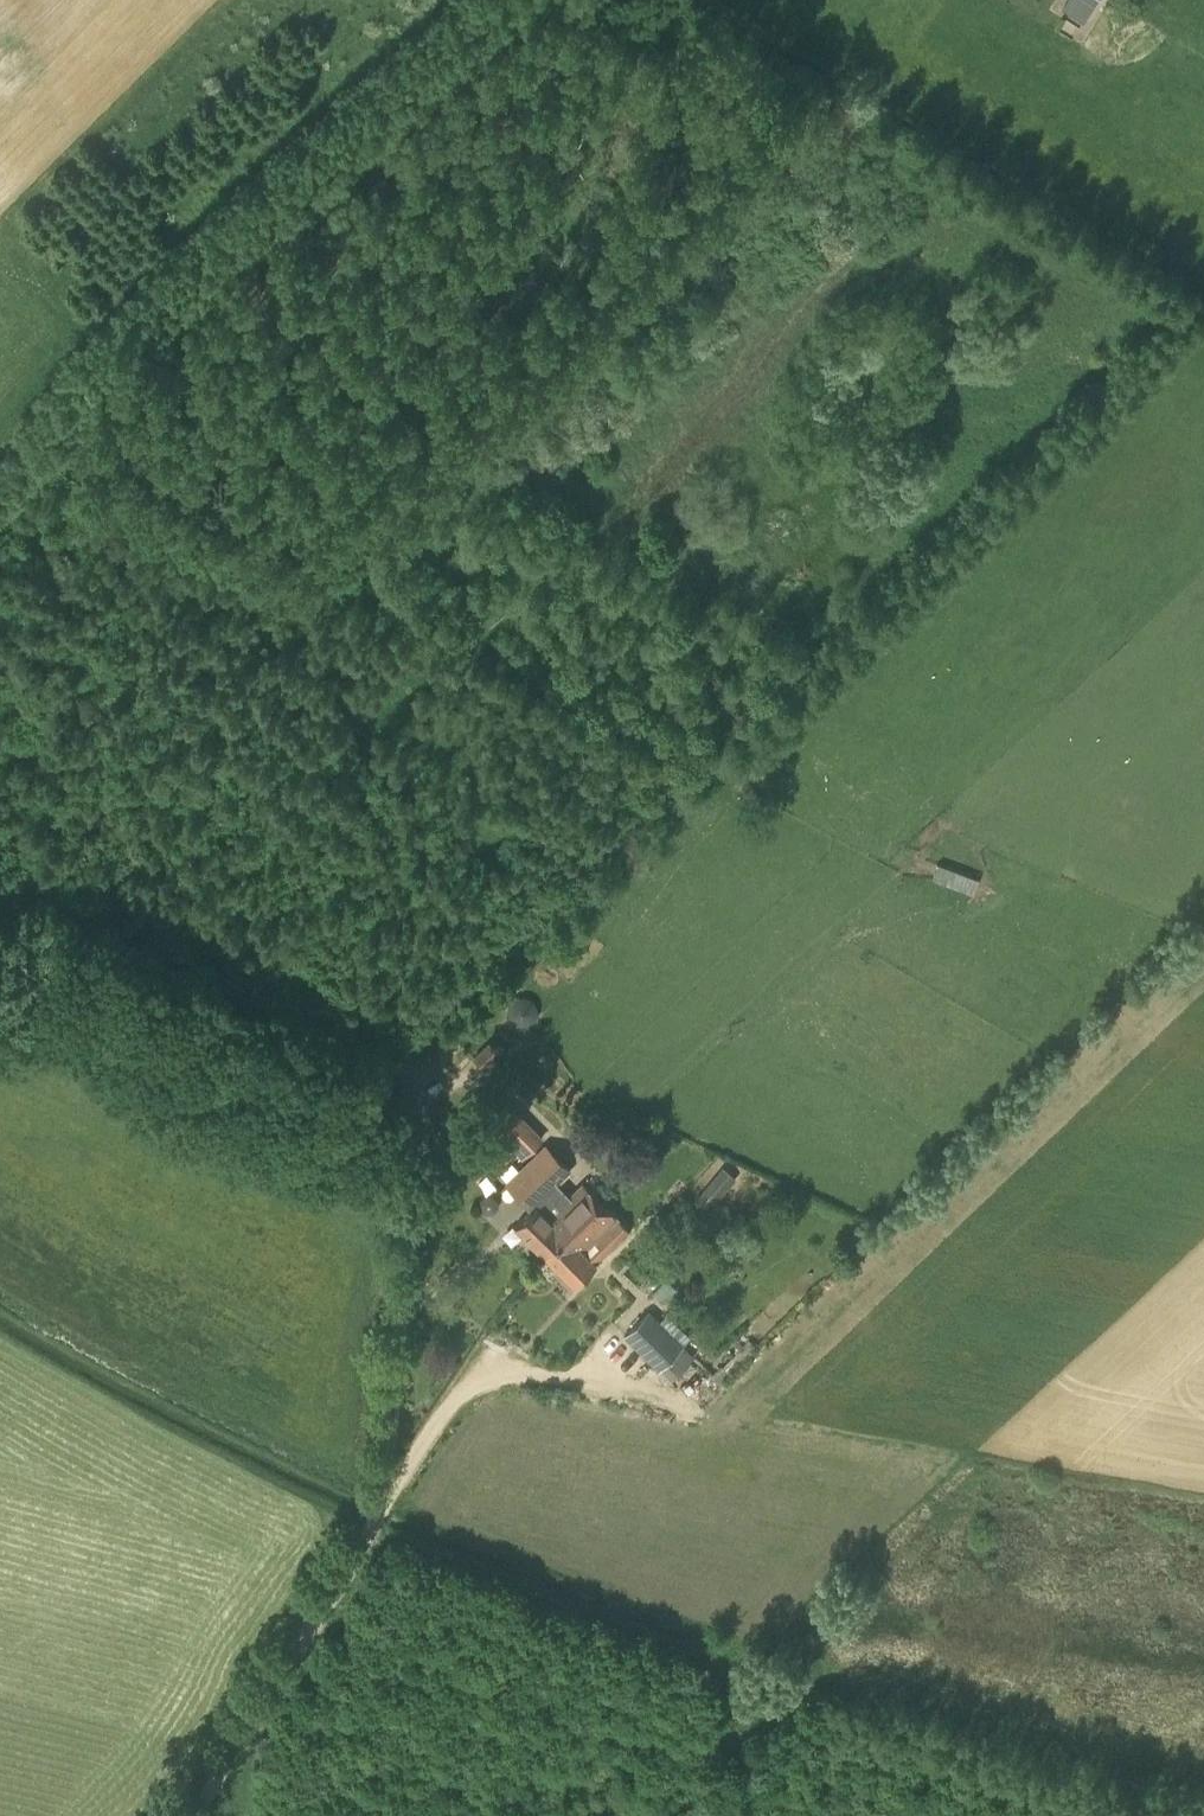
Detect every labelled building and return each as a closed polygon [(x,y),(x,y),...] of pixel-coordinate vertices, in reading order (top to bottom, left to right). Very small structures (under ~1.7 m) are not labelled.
[(1092,8),(1079,0),(1066,0),(1061,8),(1083,22),(1092,8)] [(1097,0),(1079,0),(1092,8),(1097,0)] [(973,894),(979,878),(938,863),(932,879),(973,894)] [(507,1010),(507,1011),(508,1012),(508,1013),(508,1014),(508,1015),(508,1016),(509,1016),(509,1017),(509,1018),(510,1018),(510,1019),(510,1020),(511,1020),(511,1021),(512,1021),(512,1022),(513,1022),(514,1023),(515,1024),(516,1024),(517,1025),(518,1025),(519,1025),(520,1025),(521,1025),(522,1025),(523,1025),(524,1025),(525,1025),(526,1025),(527,1025),(527,1024),(528,1024),(529,1024),(530,1023),(531,1023),(531,1022),(532,1022),(532,1021),(533,1021),(533,1020),(534,1020),(534,1019),(535,1018),(535,1017),(536,1016),(536,1015),(536,1014),(536,1013),(537,1013),(537,1012),(537,1011),(537,1010),(537,1009),(536,1008),(536,1007),(536,1006),(536,1005),(535,1005),(535,1004),(535,1003),(534,1003),(534,1002),(533,1001),(532,1000),(531,999),(530,998),(529,998),(528,997),(527,997),(526,997),(525,996),(525,997),(524,996),(523,996),(522,996),(521,996),(520,996),(519,996),(518,997),(517,997),(516,997),(516,998),(515,998),(514,998),(514,999),(513,999),(512,1000),(511,1001),(510,1002),(510,1003),(509,1004),(509,1005),(508,1006),(508,1007),(508,1008),(508,1009),(508,1010),(507,1010)] [(486,1069),(507,1049),(495,1036),(473,1056),(486,1069)] [(522,1159),(543,1137),(503,1097),(481,1119),(522,1159)] [(547,1251),(602,1199),(585,1181),(571,1195),(558,1182),(572,1169),(547,1143),(508,1181),(534,1207),(517,1224),(545,1252),(547,1251)] [(736,1179),(722,1167),(695,1200),(709,1211),(736,1179)] [(547,1251),(545,1252),(575,1284),(597,1262),(596,1262),(630,1229),(602,1199),(547,1251)] [(658,1370),(683,1344),(649,1310),(624,1336),(658,1370)]
